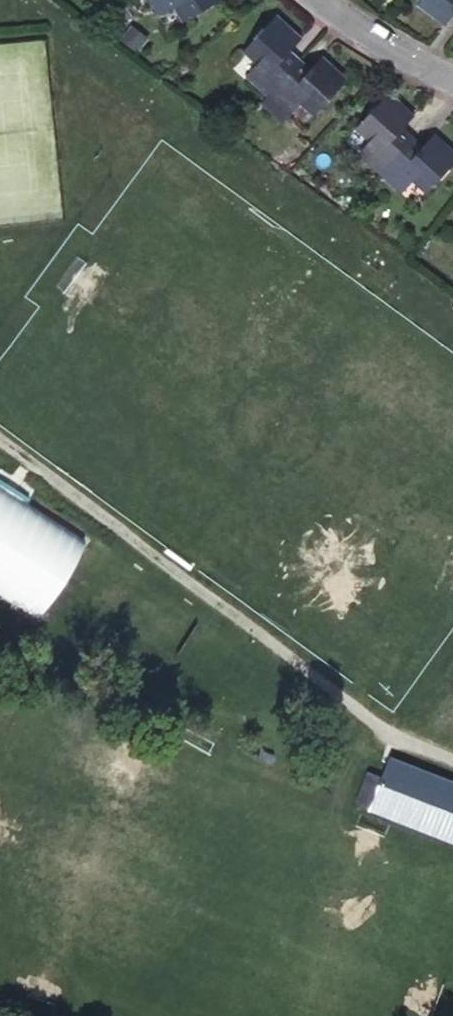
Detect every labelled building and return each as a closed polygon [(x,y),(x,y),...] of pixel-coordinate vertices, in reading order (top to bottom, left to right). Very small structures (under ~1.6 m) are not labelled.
[(172,18),(202,0),(160,0),(172,18)] [(442,10),(450,0),(431,0),(442,10)] [(250,90),(288,60),(279,49),(289,42),(268,15),(230,43),(244,61),(233,69),(250,90)] [(296,71),(288,60),(250,90),(268,113),(280,105),(290,118),(328,90),(307,64),(296,71)] [(374,172),(407,138),(397,127),(409,117),(388,95),(352,128),(366,143),(355,152),(374,172)] [(407,138),(374,172),(399,196),(410,186),(419,197),(452,165),(452,161),(432,139),(420,151),(407,138)] [(36,613),(88,535),(32,495),(30,498),(0,480),(0,590),(36,613)] [(392,769),(373,821),(452,851),(452,791),(392,769)]
